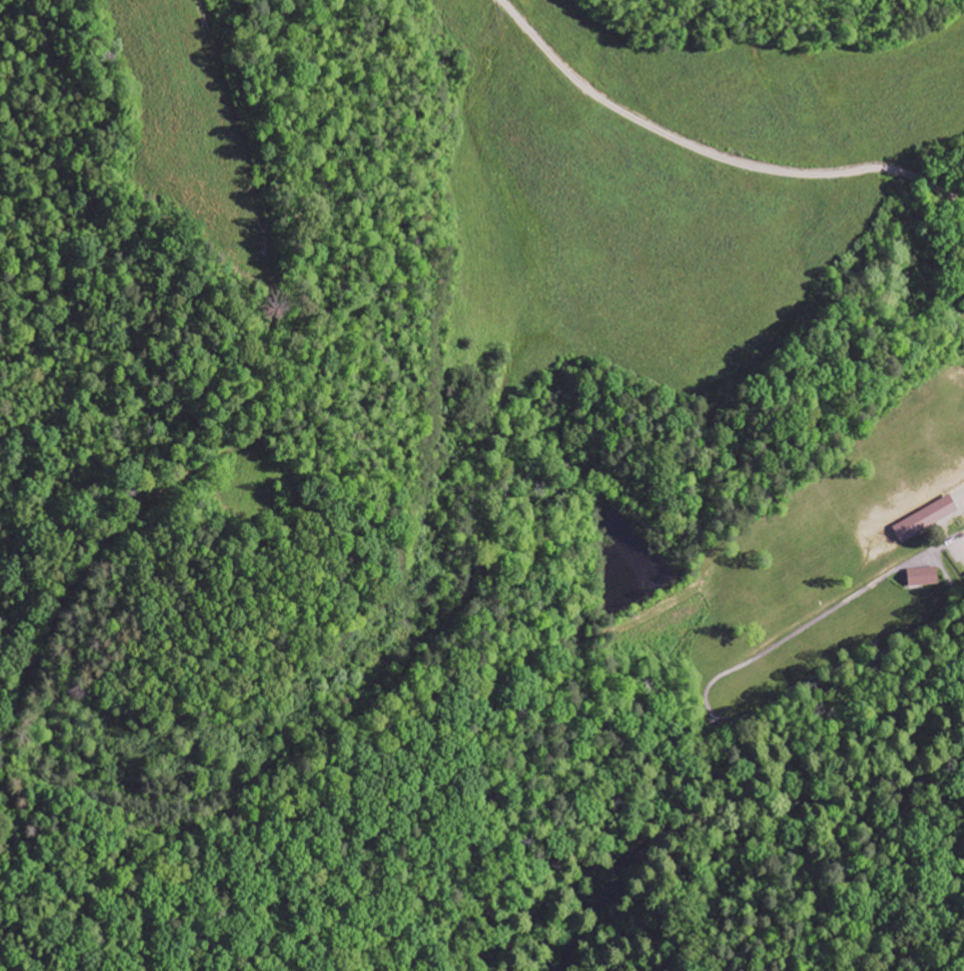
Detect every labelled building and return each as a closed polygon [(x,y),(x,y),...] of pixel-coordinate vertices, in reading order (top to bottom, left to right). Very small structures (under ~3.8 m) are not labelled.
[(894,528),(903,543),(960,510),(952,495),(894,528)] [(940,584),(938,567),(909,571),(911,588),(940,584)]
